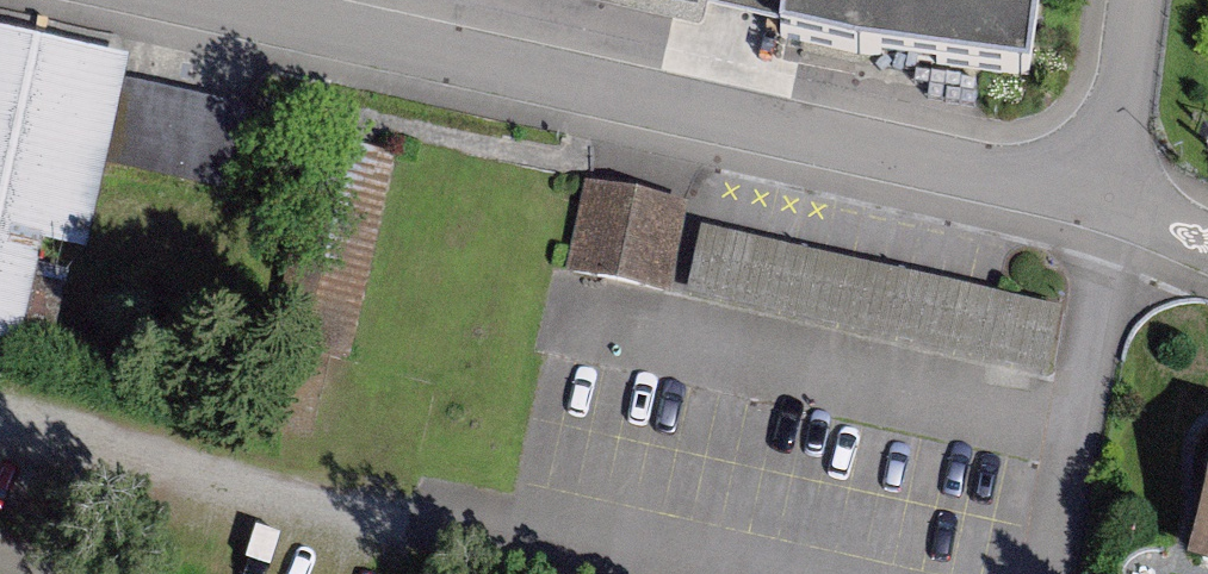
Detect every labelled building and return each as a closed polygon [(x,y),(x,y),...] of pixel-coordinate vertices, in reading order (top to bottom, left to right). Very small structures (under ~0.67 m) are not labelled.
[(1008,113),(1020,0),(523,0),(1008,113)] [(0,29),(0,338),(17,342),(42,236),(82,246),(102,157),(120,81),(126,59),(0,29)] [(248,112),(120,81),(102,157),(230,188),(248,112)] [(636,194),(589,184),(570,269),(665,290),(684,204),(636,194)] [(765,239),(704,226),(689,292),(1041,372),(1056,306),(998,291),(765,239)] [(1186,554),(1207,560),(1207,473),(1186,554)]
